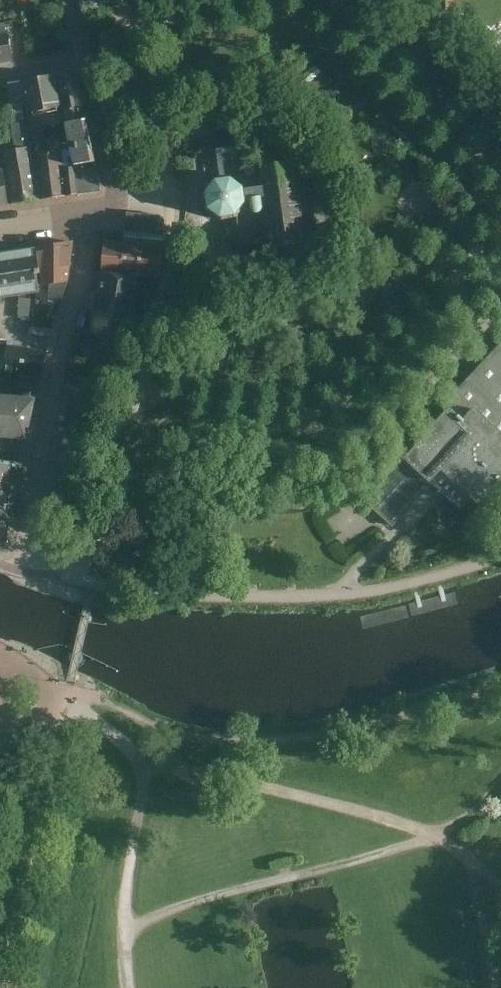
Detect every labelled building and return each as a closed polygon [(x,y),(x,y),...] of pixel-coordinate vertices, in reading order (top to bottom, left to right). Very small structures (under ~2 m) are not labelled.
[(454,9),(463,0),(445,0),(454,9)] [(0,38),(0,64),(17,60),(12,35),(0,38)] [(68,110),(70,124),(95,120),(87,75),(62,79),(68,110)] [(68,110),(62,79),(26,85),(32,116),(68,110)] [(70,124),(78,169),(103,165),(95,120),(70,124)] [(10,173),(15,205),(41,200),(33,153),(8,158),(10,173)] [(37,158),(41,200),(68,198),(65,171),(64,156),(37,158)] [(217,190),(209,201),(210,218),(221,227),(227,227),(229,243),(237,242),(239,255),(320,245),(308,163),(245,171),(248,197),(247,197),(233,187),(217,190)] [(65,171),(68,198),(83,196),(81,175),(80,170),(65,171)] [(15,205),(10,173),(0,174),(0,207),(15,205)] [(81,175),(83,196),(104,194),(102,173),(81,175)] [(129,245),(105,244),(103,273),(165,277),(169,217),(131,215),(129,245)] [(45,250),(50,287),(52,302),(65,305),(76,276),(74,247),(45,250)] [(50,287),(45,250),(0,256),(0,293),(5,292),(7,303),(46,296),(44,288),(50,287)] [(102,277),(98,307),(145,313),(148,282),(102,277)] [(141,343),(145,313),(98,307),(95,338),(141,343)] [(56,319),(36,317),(35,327),(55,330),(56,319)] [(55,330),(35,327),(34,336),(54,338),(55,330)] [(48,354),(11,347),(7,372),(22,375),(44,379),(48,354)] [(358,498),(394,530),(436,487),(440,491),(464,513),(474,501),(492,516),(500,507),(500,352),(358,498)] [(40,400),(44,379),(22,375),(18,397),(40,400)] [(101,384),(77,378),(66,424),(90,430),(101,384)] [(0,395),(0,443),(35,447),(40,400),(18,397),(0,395)] [(0,466),(0,523),(15,527),(27,472),(0,466)]
